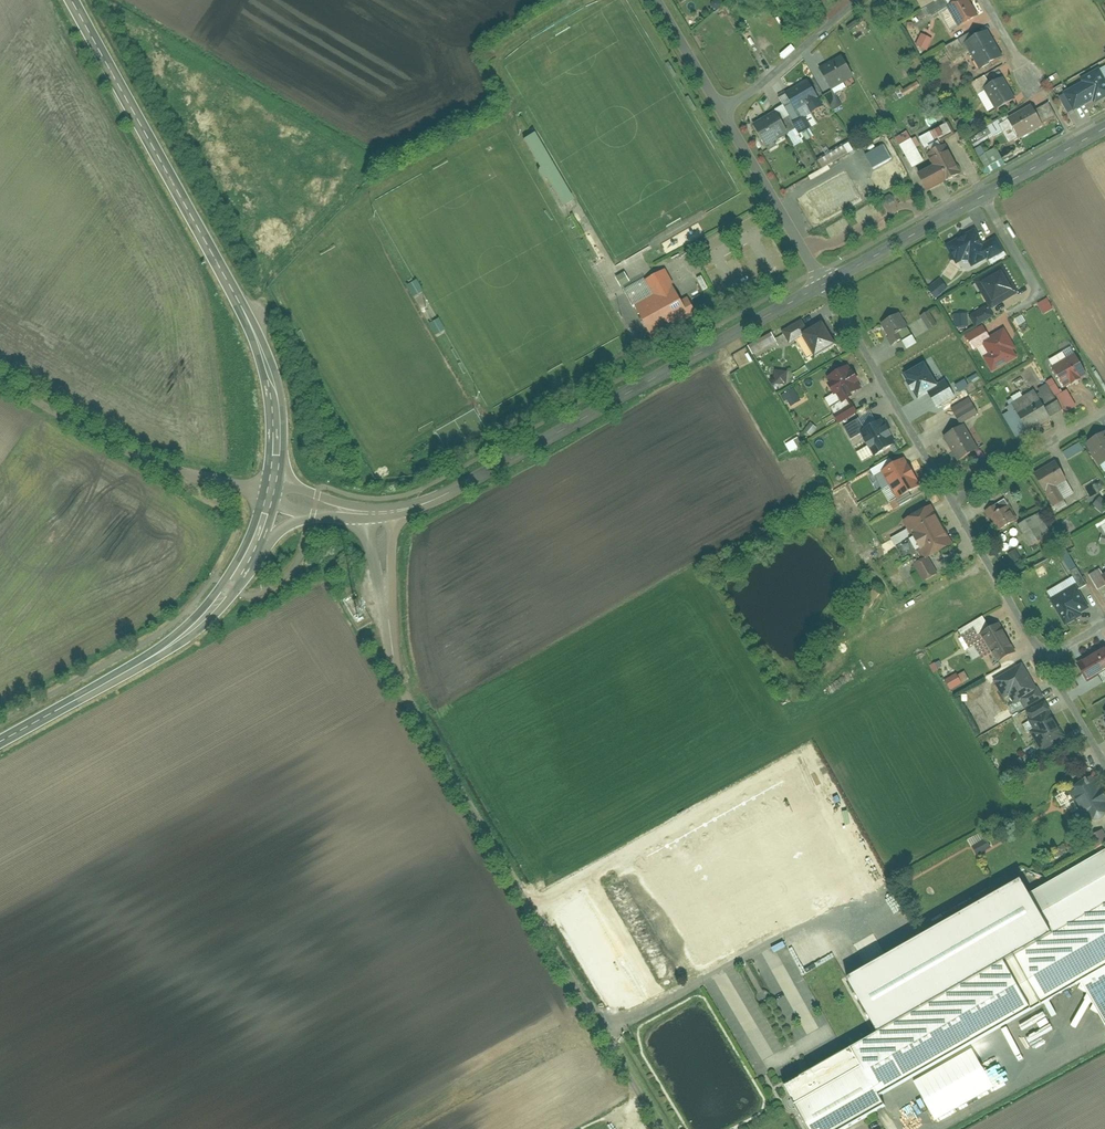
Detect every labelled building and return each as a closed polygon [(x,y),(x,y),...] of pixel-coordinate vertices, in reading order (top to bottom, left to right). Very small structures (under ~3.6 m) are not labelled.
[(921,8),(935,0),(916,0),(921,8)] [(973,21),(961,0),(947,0),(946,1),(952,10),(941,16),(948,26),(957,21),(961,28),(973,21)] [(985,32),(967,42),(979,63),(997,53),(985,32)] [(919,35),(915,48),(927,52),(932,40),(919,35)] [(820,72),(830,87),(852,73),(841,58),(820,72)] [(1069,116),(1102,97),(1104,101),(1104,83),(1098,71),(1087,78),(1089,81),(1059,99),(1069,116)] [(1001,79),(983,89),(995,110),(1013,100),(1001,79)] [(786,95),(796,112),(818,98),(807,82),(786,95)] [(831,92),(822,97),(832,112),(840,107),(831,92)] [(1019,140),(1055,117),(1048,106),(1035,114),(1033,111),(1016,121),(1012,114),(1005,118),(1019,140)] [(754,128),(767,146),(794,127),(781,109),(754,128)] [(914,176),(923,192),(957,173),(939,142),(953,134),(947,124),(918,140),(933,165),(914,176)] [(915,138),(911,141),(907,133),(895,139),(910,169),(922,163),(916,149),(920,147),(915,138)] [(819,154),(825,165),(851,151),(845,139),(819,154)] [(883,145),(862,156),(870,170),(890,160),(883,145)] [(995,150),(979,158),(987,174),(1003,166),(995,150)] [(980,231),(945,249),(957,271),(992,253),(980,231)] [(693,304),(688,307),(667,269),(648,279),(658,297),(636,310),(652,339),(693,317),(699,314),(693,304)] [(975,285),(988,310),(1014,296),(1000,271),(975,285)] [(410,297),(420,292),(414,280),(404,285),(410,297)] [(933,300),(947,290),(939,280),(925,290),(933,300)] [(1047,299),(1037,304),(1042,315),(1052,310),(1047,299)] [(993,318),(988,310),(971,319),(976,327),(993,318)] [(928,312),(920,316),(930,332),(937,328),(928,312)] [(955,331),(968,328),(964,314),(951,317),(955,331)] [(894,317),(881,324),(892,344),(906,336),(894,317)] [(432,336),(443,331),(436,318),(426,324),(432,336)] [(808,330),(802,320),(783,332),(791,344),(805,336),(803,333),(808,330)] [(808,330),(803,333),(805,336),(817,356),(838,343),(824,320),(808,330)] [(1003,330),(990,337),(985,328),(964,338),(971,349),(981,346),(989,356),(985,359),(993,372),(1015,356),(1003,330)] [(770,333),(746,346),(751,356),(775,343),(770,333)] [(904,349),(914,345),(911,337),(901,340),(904,349)] [(1062,352),(1047,361),(1066,392),(1058,398),(1066,412),(1077,405),(1067,389),(1089,376),(1076,353),(1067,359),(1062,352)] [(916,390),(920,397),(940,385),(926,362),(906,373),(910,379),(907,381),(914,391),(916,390)] [(771,385),(784,387),(787,373),(773,371),(771,385)] [(821,387),(830,402),(825,405),(835,423),(853,413),(844,397),(859,389),(849,371),(821,387)] [(957,394),(968,389),(964,381),(954,386),(957,394)] [(942,387),(931,393),(939,406),(955,397),(946,382),(940,385),(942,387)] [(1003,414),(1017,438),(1061,411),(1047,388),(1003,414)] [(793,389),(779,396),(783,403),(786,402),(789,408),(800,402),(793,389)] [(957,415),(961,424),(977,417),(972,407),(957,415)] [(843,429),(849,439),(863,432),(876,455),(893,445),(879,421),(863,430),(857,420),(843,429)] [(817,429),(812,424),(804,433),(810,438),(817,429)] [(948,438),(959,459),(974,451),(963,430),(948,438)] [(1087,444),(1101,467),(1104,464),(1104,439),(1103,440),(1101,436),(1087,444)] [(1066,461),(1083,451),(1078,443),(1061,453),(1066,461)] [(887,459),(872,467),(878,479),(885,475),(897,498),(888,503),(891,509),(910,499),(906,492),(914,488),(900,462),(891,467),(887,459)] [(1069,496),(1052,466),(1032,478),(1050,507),(1069,496)] [(1101,513),(1104,508),(1104,502),(1099,497),(1092,506),(1101,513)] [(949,540),(929,503),(904,517),(909,526),(888,537),(900,558),(911,552),(924,575),(936,568),(927,552),(949,540)] [(989,516),(998,531),(1012,522),(1003,507),(989,516)] [(1017,527),(1030,547),(1047,537),(1035,516),(1017,527)] [(869,590),(859,612),(866,615),(876,594),(869,590)] [(1076,591),(1056,603),(1067,623),(1087,611),(1076,591)] [(995,660),(1010,651),(996,628),(989,633),(981,619),(957,633),(967,649),(974,645),(981,657),(990,651),(995,660)] [(1087,661),(1096,677),(1104,671),(1104,651),(1087,661)] [(1039,696),(1022,668),(993,685),(999,695),(1006,690),(1013,703),(1017,701),(1021,707),(1039,696)] [(948,691),(968,681),(963,671),(943,681),(948,691)] [(1064,738),(1044,705),(1025,716),(1038,738),(1035,740),(1042,752),(1064,738)] [(1073,788),(1089,816),(1104,808),(1104,800),(1092,777),(1073,788)] [(1094,833),(1097,842),(1104,839),(1101,830),(1094,833)] [(977,845),(971,847),(974,855),(990,850),(987,842),(978,846),(977,845)] [(1031,895),(1020,881),(847,981),(882,1035),(784,1091),(804,1128),(834,1128),(1079,985),(1104,1032),(1104,852),(1031,895)]
